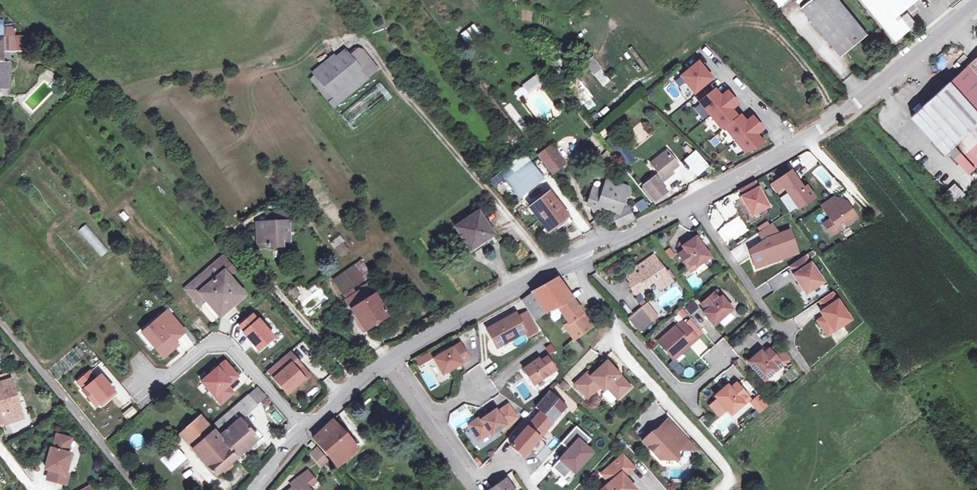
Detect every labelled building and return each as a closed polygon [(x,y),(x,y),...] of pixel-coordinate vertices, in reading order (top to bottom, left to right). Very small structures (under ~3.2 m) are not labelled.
[(839,0),(811,0),(801,8),(833,47),(838,42),(846,52),(868,34),(839,0)] [(881,0),(862,0),(896,41),(911,28),(901,17),(898,20),(895,17),(881,0)] [(895,17),(899,14),(915,0),(881,0),(895,17)] [(465,44),(480,36),(475,25),(460,33),(465,44)] [(10,62),(10,54),(9,54),(9,52),(15,52),(15,28),(0,28),(0,62),(10,62)] [(346,50),(310,80),(332,107),(379,69),(362,50),(358,49),(351,55),(346,50)] [(968,64),(960,72),(976,92),(976,56),(968,64)] [(591,59),(586,62),(604,85),(609,81),(591,59)] [(698,61),(680,76),(694,93),(712,78),(698,61)] [(10,62),(0,62),(0,74),(4,74),(4,67),(10,67),(10,62)] [(960,72),(941,89),(922,106),(915,112),(911,116),(967,173),(976,165),(976,92),(960,72)] [(575,73),(564,82),(581,105),(592,96),(575,73)] [(699,101),(711,115),(732,97),(727,91),(721,96),(715,89),(699,101)] [(722,129),(724,127),(737,116),(731,108),(737,103),(732,97),(711,115),(722,129)] [(912,108),(915,112),(922,106),(918,102),(912,108)] [(514,120),(519,116),(510,103),(505,107),(514,120)] [(737,116),(724,127),(735,140),(757,122),(752,116),(746,121),(740,114),(737,116)] [(757,122),(735,140),(745,152),(763,142),(756,134),(762,128),(757,122)] [(643,123),(626,134),(635,148),(652,136),(643,123)] [(623,142),(614,146),(624,166),(633,161),(623,142)] [(550,145),(538,155),(552,173),(564,164),(550,145)] [(694,150),(682,162),(696,177),(709,166),(694,150)] [(808,150),(789,166),(799,178),(818,162),(808,150)] [(662,176),(670,170),(677,164),(667,151),(651,163),(659,173),(654,177),(659,183),(664,178),(662,176)] [(503,175),(519,196),(542,178),(530,163),(515,175),(511,169),(503,175)] [(790,169),(770,183),(774,190),(783,185),(797,206),(813,196),(806,185),(802,187),(790,169)] [(673,172),(670,170),(662,176),(664,178),(673,172)] [(659,183),(654,177),(643,185),(655,200),(666,192),(659,183)] [(754,182),(739,190),(743,197),(742,198),(751,215),(768,207),(754,182)] [(958,198),(962,188),(951,184),(947,195),(958,198)] [(613,217),(617,227),(634,219),(628,207),(623,209),(619,207),(623,198),(627,196),(629,192),(627,187),(622,185),(616,188),(616,189),(605,185),(603,192),(593,189),(588,204),(598,207),(599,205),(618,212),(617,215),(613,217)] [(568,216),(549,191),(529,207),(548,231),(568,216)] [(833,197),(821,205),(829,218),(836,228),(854,216),(844,202),(839,205),(833,197)] [(716,204),(725,220),(737,214),(728,198),(716,204)] [(634,204),(638,212),(647,208),(643,199),(634,204)] [(493,234),(478,211),(455,226),(470,249),(493,234)] [(282,240),(289,239),(288,218),(288,214),(288,212),(273,213),(273,223),(267,223),(256,224),(258,248),(269,248),(269,244),(282,243),(282,240)] [(716,232),(727,246),(749,229),(738,215),(716,232)] [(836,228),(829,218),(822,223),(829,233),(836,228)] [(78,230),(101,257),(109,250),(86,224),(78,230)] [(771,224),(758,233),(763,241),(749,251),(755,267),(774,261),(773,258),(796,249),(789,231),(779,235),(771,224)] [(339,258),(349,252),(340,236),(330,242),(339,258)] [(685,250),(679,255),(688,268),(694,263),(696,266),(709,257),(696,238),(683,247),(685,250)] [(741,245),(730,251),(737,263),(748,256),(741,245)] [(671,247),(664,250),(668,259),(675,256),(671,247)] [(654,255),(626,274),(632,283),(630,284),(636,293),(656,280),(661,288),(672,281),(654,255)] [(804,256),(789,266),(795,274),(793,275),(805,294),(822,282),(804,256)] [(225,273),(232,267),(224,257),(186,289),(201,307),(203,305),(207,302),(217,313),(226,306),(229,310),(245,296),(228,276),(225,273)] [(355,266),(334,280),(341,291),(362,277),(355,266)] [(235,270),(232,267),(225,273),(228,276),(235,270)] [(532,292),(546,313),(554,309),(559,316),(562,314),(569,323),(565,326),(574,339),(586,330),(587,331),(590,329),(588,326),(591,324),(557,277),(532,292)] [(346,300),(352,309),(365,330),(387,316),(368,286),(346,300)] [(294,300),(299,297),(293,289),(288,293),(294,300)] [(718,289),(713,293),(718,299),(721,297),(723,295),(718,289)] [(536,321),(546,313),(532,292),(521,300),(536,321)] [(701,303),(706,309),(703,312),(713,324),(731,309),(721,297),(718,299),(713,293),(701,303)] [(849,320),(831,293),(818,301),(824,309),(820,312),(823,317),(833,331),(849,320)] [(216,320),(229,310),(226,306),(217,313),(207,302),(203,305),(216,320)] [(647,305),(643,309),(653,320),(657,316),(647,305)] [(679,321),(688,315),(683,307),(674,313),(679,321)] [(630,321),(639,332),(653,320),(643,309),(630,321)] [(486,328),(496,346),(525,330),(527,334),(537,329),(526,310),(517,315),(515,312),(486,328)] [(168,312),(163,315),(172,324),(176,321),(168,312)] [(163,315),(143,333),(164,357),(176,347),(173,342),(185,331),(176,321),(172,324),(163,315)] [(243,333),(259,351),(274,338),(258,320),(257,321),(252,315),(239,326),(244,332),(243,333)] [(833,331),(823,317),(817,321),(826,336),(833,331)] [(681,320),(657,341),(672,358),(696,338),(681,320)] [(564,348),(567,352),(573,358),(583,349),(574,339),(564,348)] [(699,339),(690,347),(699,356),(708,347),(699,339)] [(459,342),(433,357),(442,373),(468,358),(459,342)] [(776,345),(769,350),(777,360),(784,354),(776,345)] [(783,366),(779,362),(777,360),(769,350),(768,349),(762,355),(759,351),(747,362),(763,380),(775,369),(776,371),(783,366)] [(289,352),(278,362),(284,370),(291,364),(305,379),(310,375),(289,352)] [(538,357),(522,367),(533,383),(555,368),(547,355),(540,359),(538,357)] [(587,371),(574,383),(586,397),(599,385),(605,385),(616,397),(629,386),(606,360),(590,374),(587,371)] [(225,362),(202,382),(220,404),(233,393),(227,386),(238,377),(225,362)] [(278,362),(267,371),(287,394),(305,379),(291,364),(284,370),(278,362)] [(340,375),(343,373),(336,365),(334,368),(340,375)] [(78,382),(85,389),(83,390),(96,406),(100,403),(102,405),(102,404),(109,398),(108,396),(114,391),(101,375),(96,379),(90,372),(78,382)] [(1,425),(22,419),(19,409),(16,410),(12,399),(16,398),(11,381),(0,384),(0,421),(1,425)] [(735,383),(729,388),(726,385),(714,395),(718,399),(727,410),(730,413),(742,403),(739,401),(745,395),(735,383)] [(258,388),(248,397),(255,405),(256,406),(265,397),(258,388)] [(109,398),(102,404),(104,406),(117,395),(114,391),(108,396),(109,398)] [(541,411),(511,446),(522,456),(566,406),(549,391),(536,406),(541,411)] [(742,403),(743,405),(749,400),(745,395),(739,401),(742,403)] [(757,395),(750,402),(759,411),(766,405),(757,395)] [(211,428),(219,438),(240,419),(256,406),(255,405),(248,397),(211,428)] [(727,410),(718,399),(711,405),(720,415),(727,410)] [(480,416),(469,424),(479,438),(490,431),(491,433),(516,415),(508,403),(497,411),(495,408),(481,418),(480,416)] [(200,416),(180,434),(216,476),(236,458),(219,438),(211,428),(200,416)] [(240,419),(219,438),(236,458),(258,440),(240,419)] [(650,432),(641,441),(659,459),(677,460),(677,450),(677,446),(682,446),(688,441),(667,419),(656,429),(658,432),(654,436),(652,433),(650,432)] [(314,439),(336,465),(337,466),(357,449),(332,421),(314,439)] [(566,452),(552,468),(564,478),(571,470),(573,472),(580,465),(578,463),(589,451),(591,453),(592,452),(584,446),(590,440),(575,426),(560,443),(568,449),(570,451),(567,454),(566,452)] [(72,439),(57,435),(53,449),(51,448),(48,459),(51,459),(48,469),(50,470),(47,479),(65,485),(68,475),(65,474),(68,464),(65,463),(68,453),(72,439)] [(697,450),(688,441),(682,446),(677,446),(677,450),(697,450)] [(162,449),(167,455),(178,466),(186,459),(171,442),(162,449)] [(311,451),(316,447),(311,442),(307,446),(311,451)] [(598,489),(632,489),(634,489),(623,476),(633,467),(621,454),(600,472),(608,481),(598,489)] [(172,471),(178,466),(167,455),(162,459),(172,471)] [(307,487),(315,481),(308,471),(291,484),(294,487),(290,489),(309,489),(307,487)] [(506,479),(490,489),(514,489),(506,479)]
